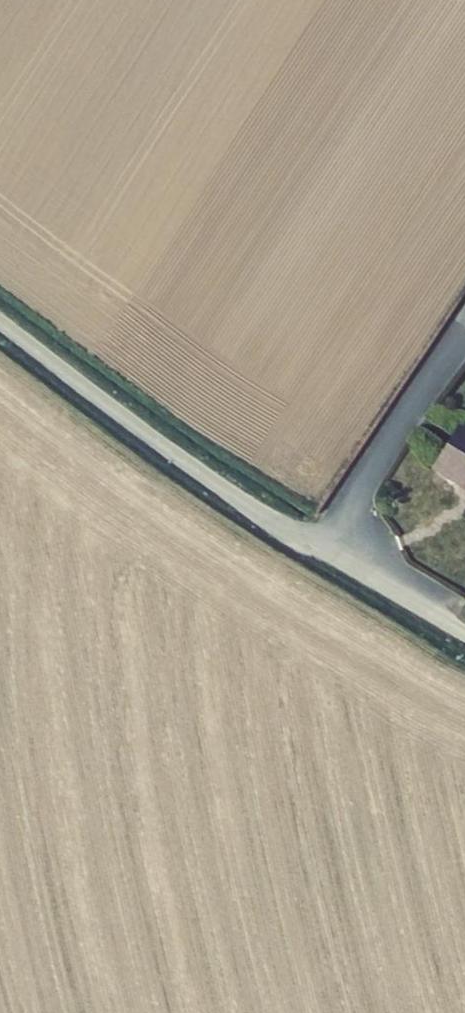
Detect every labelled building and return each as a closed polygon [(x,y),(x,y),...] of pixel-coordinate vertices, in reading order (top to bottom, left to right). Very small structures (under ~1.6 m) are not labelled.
[(414,469),(464,502),(464,446),(440,429),(414,469)]
